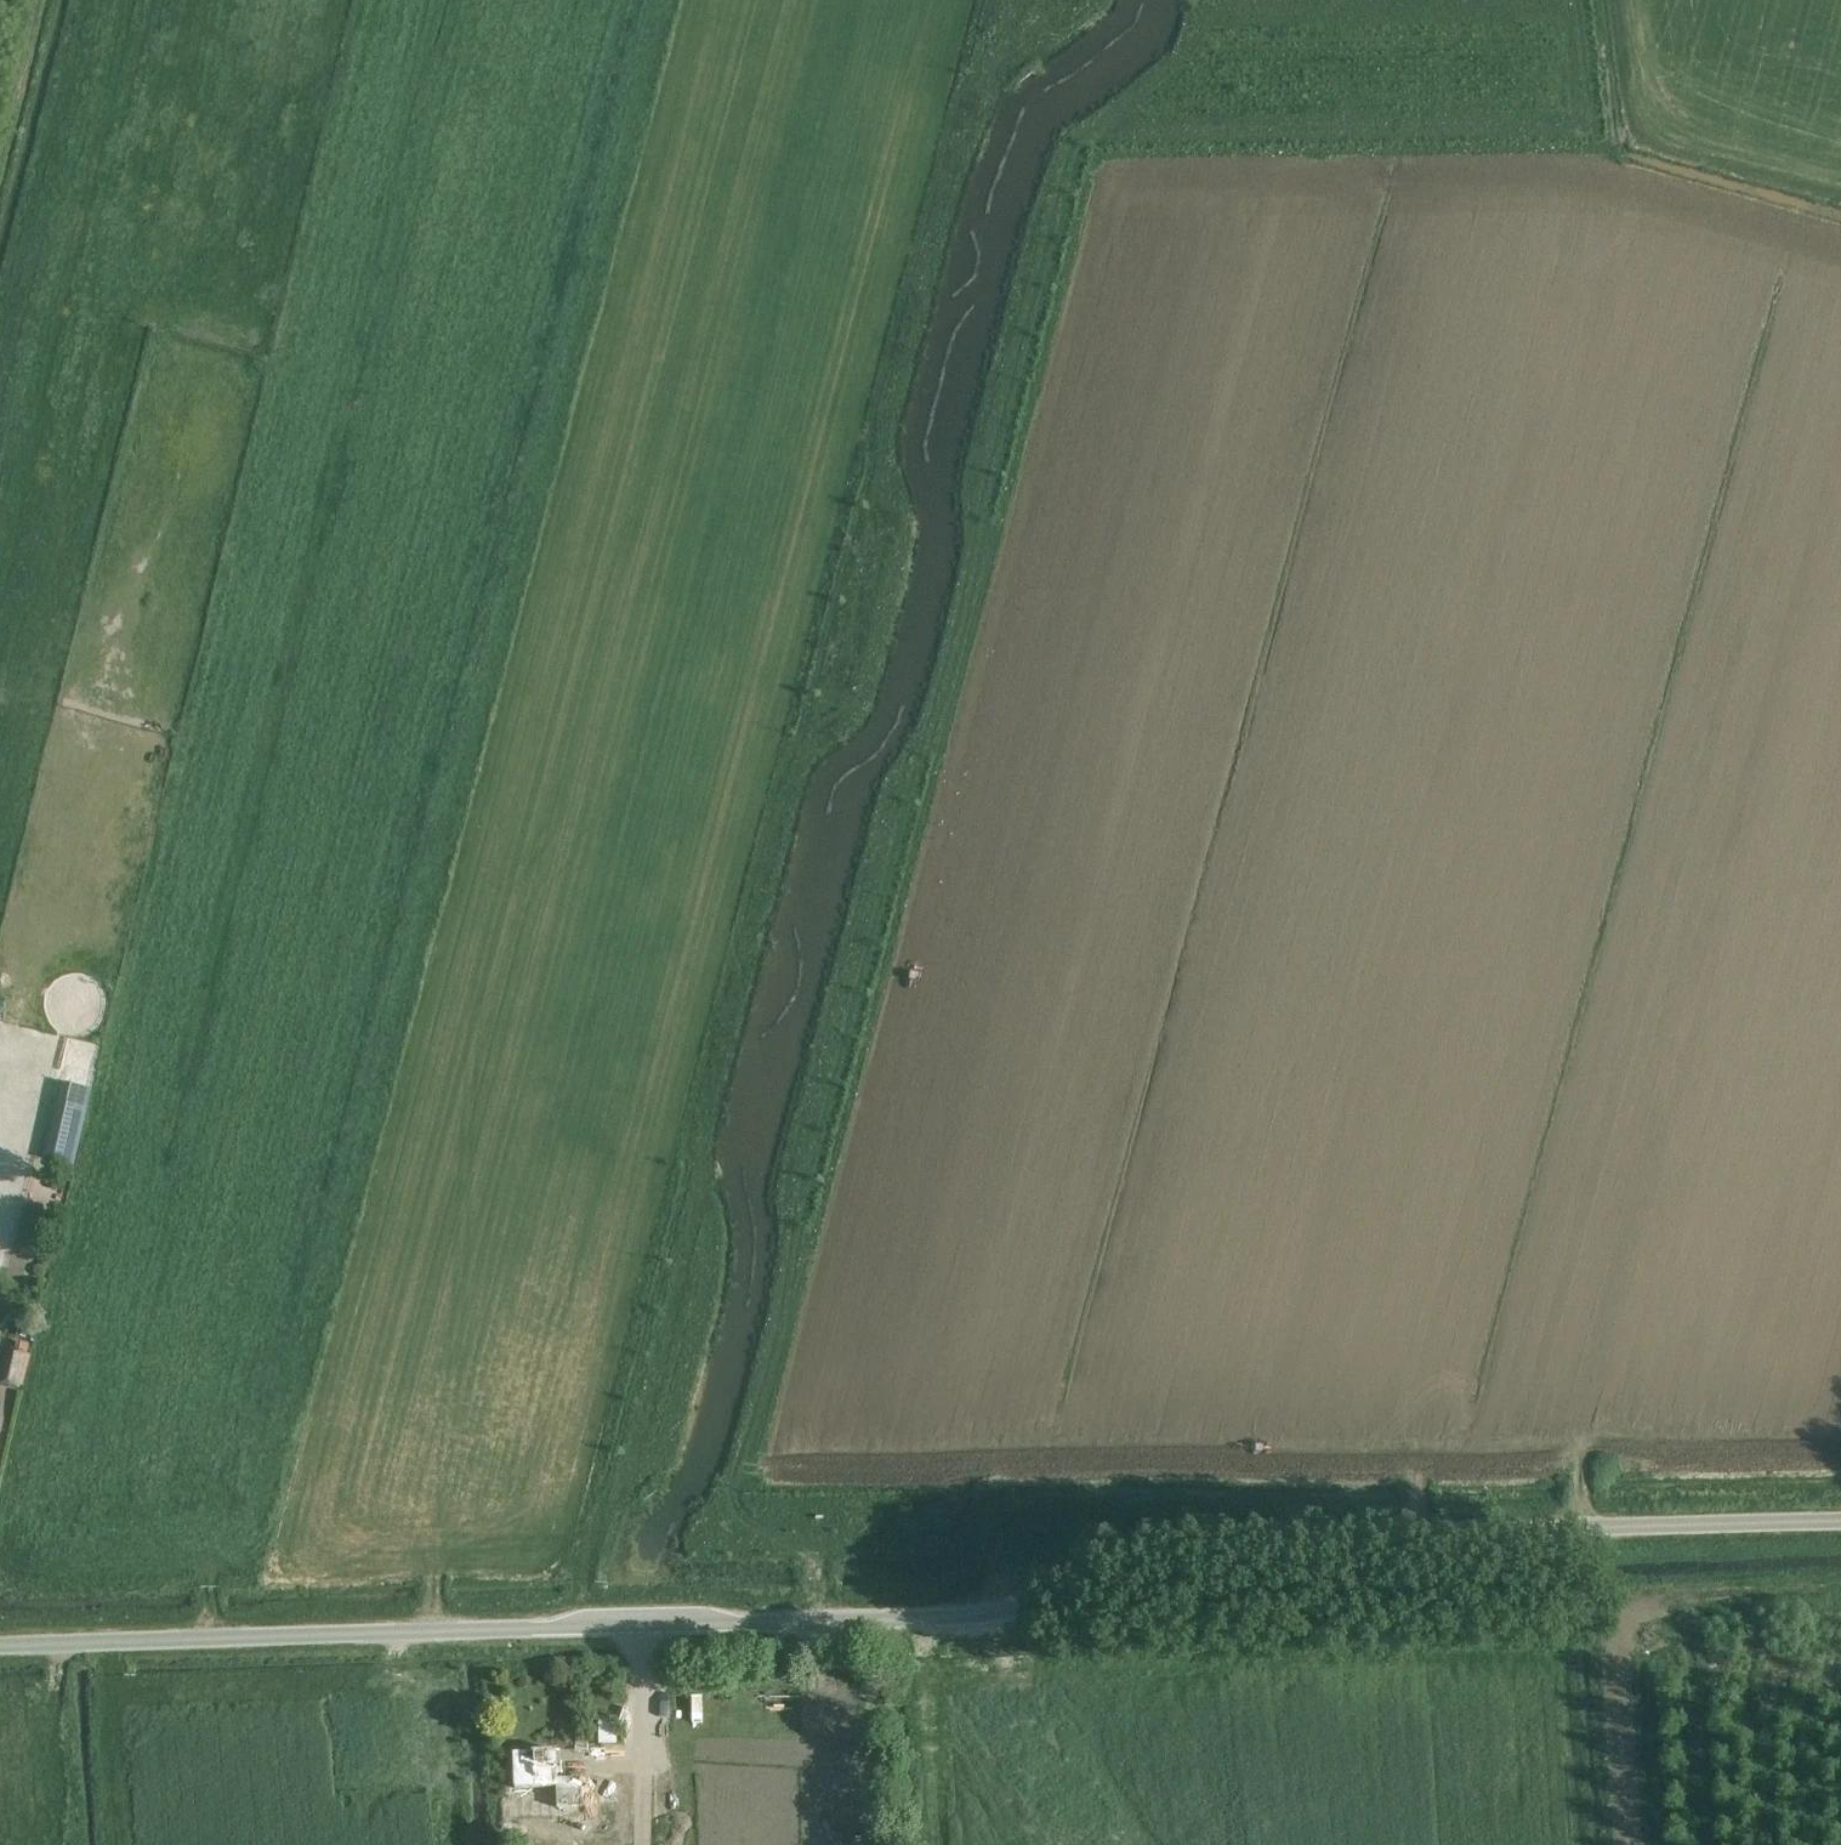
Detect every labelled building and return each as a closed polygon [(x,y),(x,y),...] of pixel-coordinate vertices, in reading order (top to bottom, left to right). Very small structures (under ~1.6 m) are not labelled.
[(53,1116),(43,1160),(74,1166),(74,1167),(87,1109),(92,1089),(61,1082),(56,1102),(53,1116)] [(15,1352),(6,1350),(0,1375),(0,1384),(18,1389),(28,1345),(18,1342),(15,1352)] [(558,1808),(582,1807),(579,1778),(557,1779),(556,1751),(513,1752),(514,1789),(557,1788),(558,1808)]
